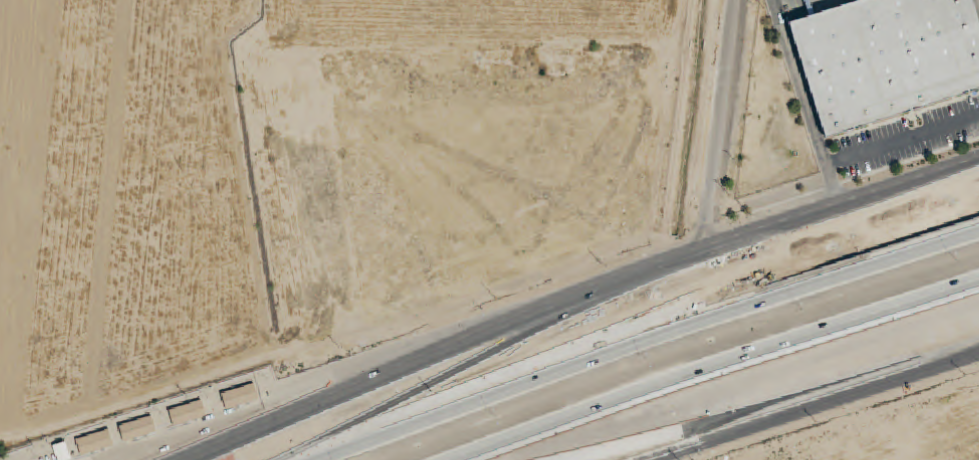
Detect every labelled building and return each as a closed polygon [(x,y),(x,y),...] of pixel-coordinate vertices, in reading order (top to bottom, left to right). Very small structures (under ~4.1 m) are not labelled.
[(970,0),(978,27),(978,87),(823,138),(785,24),(858,0),(970,0)] [(227,410),(260,399),(254,383),(221,394),(227,410)] [(174,426),(208,416),(203,400),(169,410),(174,426)] [(158,432),(152,415),(119,426),(125,443),(158,432)] [(115,447),(111,430),(77,438),(81,455),(115,447)]
